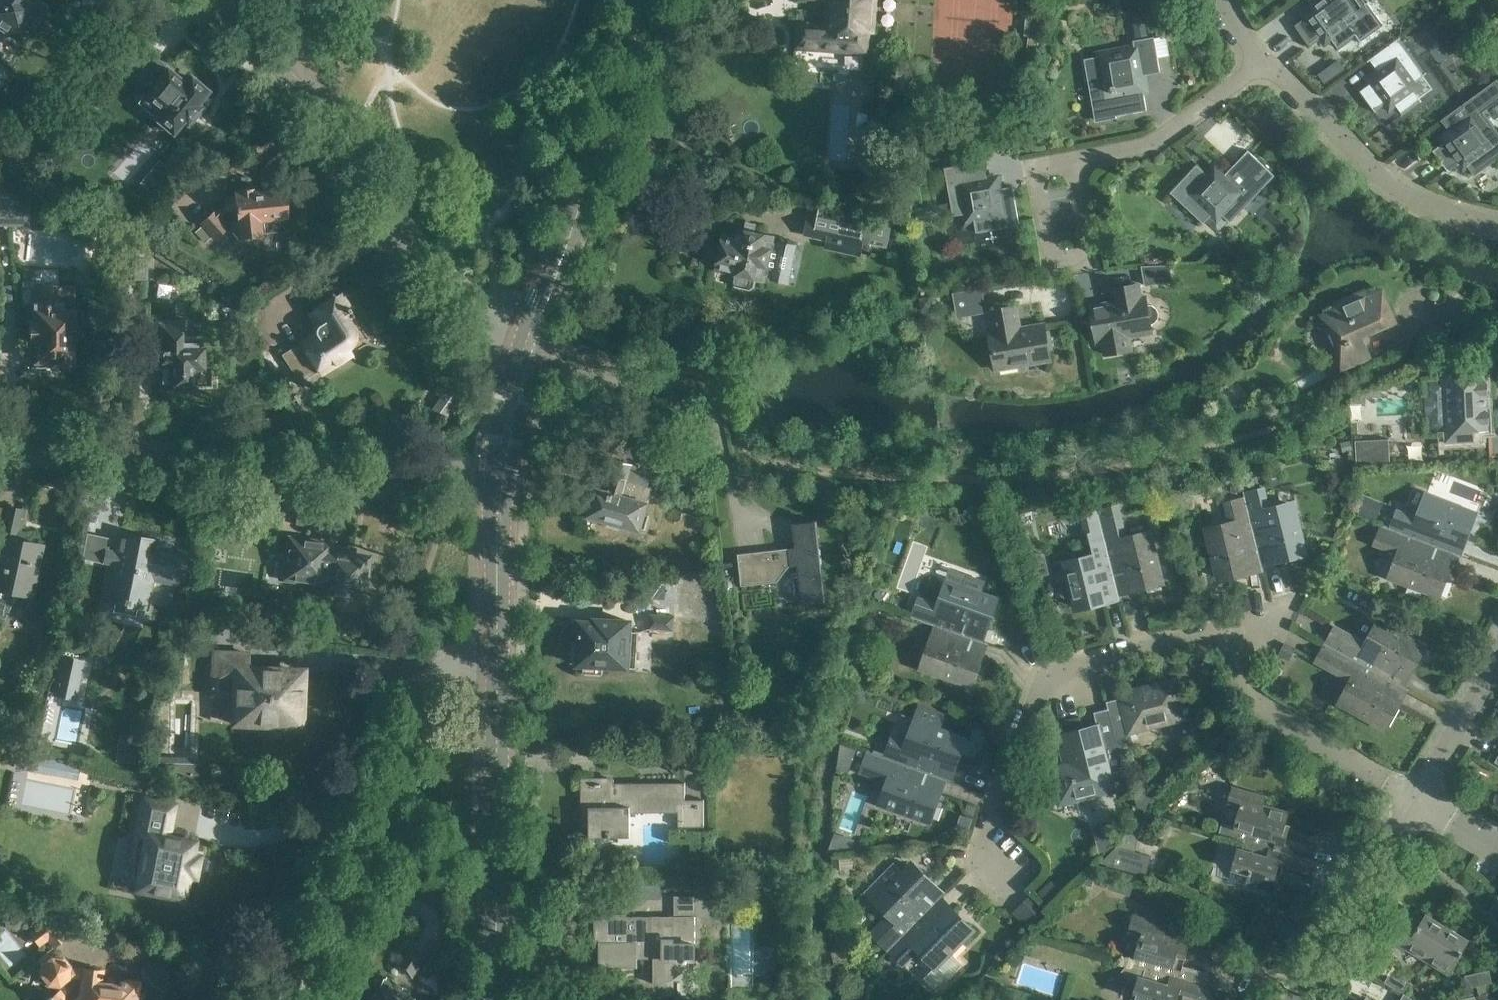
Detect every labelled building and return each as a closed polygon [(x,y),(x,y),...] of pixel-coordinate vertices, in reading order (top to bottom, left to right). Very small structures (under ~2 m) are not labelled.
[(2,28),(21,41),(43,7),(33,0),(0,0),(0,30),(2,28)] [(826,19),(824,22),(822,52),(842,53),(843,34),(856,34),(860,31),(873,32),(875,0),(827,0),(826,19)] [(1296,26),(1311,46),(1321,39),(1325,45),(1332,40),(1338,48),(1370,24),(1359,9),(1362,7),(1357,0),(1306,0),(1311,6),(1305,11),(1309,16),(1296,26)] [(1152,13),(1134,13),(1135,34),(1152,34),(1152,13)] [(1092,102),(1094,102),(1097,120),(1115,117),(1116,119),(1117,119),(1117,117),(1147,111),(1141,76),(1161,73),(1154,37),(1134,41),(1135,50),(1085,59),(1092,102)] [(1396,106),(1402,114),(1434,90),(1423,76),(1427,74),(1400,38),(1368,61),(1375,72),(1369,76),(1374,82),(1361,92),(1376,112),(1385,106),(1389,111),(1396,106)] [(184,84),(160,65),(142,50),(126,69),(149,88),(137,102),(156,118),(155,120),(172,134),(182,121),(187,126),(201,109),(196,104),(207,92),(190,78),(184,84)] [(1475,175),(1497,158),(1497,137),(1497,136),(1497,135),(1497,131),(1483,111),(1497,100),(1497,83),(1497,81),(1441,121),(1449,132),(1443,136),(1447,142),(1434,151),(1449,172),(1459,165),(1463,171),(1469,167),(1475,175)] [(1231,223),(1275,176),(1249,151),(1226,175),(1216,166),(1208,176),(1197,166),(1171,193),(1204,224),(1206,222),(1218,233),(1229,221),(1231,223)] [(1018,226),(1019,225),(1012,187),(998,189),(996,176),(985,178),(982,163),(984,162),(984,161),(944,168),(944,169),(946,169),(954,215),(952,215),(952,216),(956,216),(959,232),(975,229),(976,233),(977,233),(977,231),(1018,223),(1018,226)] [(287,229),(285,218),(287,217),(284,189),(253,192),(253,188),(236,190),(237,192),(233,193),(233,198),(227,198),(224,201),(225,203),(213,213),(212,212),(200,222),(214,239),(227,227),(224,225),(226,223),(220,217),(223,214),(220,213),(225,209),(235,208),(235,216),(230,224),(231,231),(237,238),(261,236),(260,232),(287,229)] [(29,226),(29,199),(16,194),(16,195),(0,189),(0,225),(29,226)] [(860,244),(869,245),(875,216),(820,205),(814,234),(830,238),(829,247),(857,253),(860,244)] [(716,269),(735,273),(733,282),(736,286),(751,289),(755,286),(757,278),(763,279),(764,275),(770,276),(770,279),(789,283),(797,244),(778,240),(777,243),(771,241),(772,236),(737,229),(735,235),(724,233),(716,269)] [(117,280),(140,281),(140,253),(117,253),(117,280)] [(1143,267),(1146,286),(1172,282),(1169,266),(1143,267)] [(1096,342),(1104,341),(1106,356),(1130,352),(1128,337),(1152,333),(1151,325),(1155,323),(1158,319),(1159,314),(1156,310),(1152,307),(1147,306),(1146,299),(1140,300),(1138,285),(1114,289),(1116,304),(1090,308),(1096,342)] [(59,303),(59,286),(34,286),(34,320),(28,320),(28,341),(34,341),(34,361),(72,362),(72,303),(59,303)] [(1369,358),(1359,336),(1395,321),(1381,288),(1365,295),(1363,290),(1335,302),(1337,307),(1320,315),(1343,369),(1369,358)] [(953,294),(957,318),(985,313),(981,289),(953,294)] [(354,335),(353,331),(352,327),(347,321),(354,316),(338,293),(309,313),(321,330),(283,355),(299,380),(317,369),(320,373),(350,354),(346,348),(348,346),(351,344),(353,340),(354,335)] [(990,311),(995,335),(989,336),(995,370),(999,369),(1000,371),(1017,368),(1017,366),(1050,360),(1045,326),(1018,331),(1014,307),(990,311)] [(202,366),(202,339),(182,339),(182,320),(155,320),(155,369),(161,369),(162,388),(173,388),(173,392),(188,392),(188,387),(192,387),(192,385),(210,385),(210,365),(202,366)] [(1485,406),(1484,397),(1483,397),(1482,377),(1468,377),(1468,368),(1443,369),(1443,381),(1428,381),(1430,427),(1446,426),(1446,439),(1471,438),(1470,428),(1484,427),(1484,407),(1485,406)] [(429,413),(444,423),(461,397),(447,387),(429,413)] [(645,513),(652,488),(648,487),(653,469),(617,460),(610,485),(616,487),(615,494),(595,488),(587,516),(606,521),(605,525),(618,529),(619,525),(640,531),(641,528),(645,529),(649,515),(645,513)] [(1245,495),(1256,543),(1271,539),(1276,559),(1305,552),(1292,502),(1269,508),(1263,485),(1244,490),(1245,495)] [(1389,527),(1435,545),(1462,555),(1479,511),(1428,492),(1418,518),(1396,509),(1389,527)] [(1383,501),(1362,493),(1355,510),(1375,519),(1383,501)] [(1257,547),(1256,543),(1245,495),(1227,499),(1233,522),(1208,529),(1220,577),(1250,570),(1245,550),(1257,547)] [(28,594),(39,544),(24,540),(26,533),(16,530),(21,509),(7,505),(0,537),(0,616),(5,617),(18,592),(28,594)] [(1105,539),(1113,574),(1127,570),(1132,589),(1161,582),(1149,534),(1125,539),(1116,505),(1097,510),(1105,539)] [(766,551),(767,559),(739,562),(742,584),(776,580),(789,566),(797,565),(801,603),(826,600),(817,520),(792,523),(795,547),(766,551)] [(1389,527),(1380,523),(1374,541),(1400,551),(1391,575),(1437,593),(1448,564),(1430,557),(1435,545),(1389,527)] [(120,532),(106,599),(128,603),(129,598),(147,601),(153,572),(183,579),(188,554),(158,548),(159,541),(120,532)] [(285,578),(324,583),(328,551),(329,543),(291,537),(285,578)] [(1114,578),(1113,574),(1105,539),(1090,542),(1094,557),(1065,564),(1076,607),(1106,600),(1101,581),(1114,578)] [(328,551),(324,583),(323,592),(363,597),(369,557),(328,551)] [(941,627),(961,634),(966,621),(984,628),(995,599),(948,582),(939,608),(917,600),(911,617),(939,627),(941,627)] [(653,627),(675,629),(676,616),(654,614),(653,627)] [(577,663),(635,667),(637,631),(629,631),(630,621),(595,619),(594,621),(580,621),(578,643),(573,643),(572,660),(577,660),(577,663)] [(1325,642),(1390,678),(1397,665),(1410,671),(1424,644),(1380,621),(1368,643),(1334,625),(1325,642)] [(941,627),(939,627),(924,668),(970,685),(981,655),(967,650),(971,638),(961,634),(941,627)] [(1390,678),(1325,642),(1316,659),(1354,679),(1342,702),(1387,727),(1402,699),(1384,689),(1390,678)] [(1279,653),(1289,659),(1295,649),(1285,643),(1279,653)] [(234,721),(297,723),(299,672),(247,670),(248,653),(214,652),(212,680),(236,681),(234,721)] [(54,700),(75,704),(82,670),(62,666),(54,700)] [(1108,701),(1110,708),(1111,708),(1122,754),(1136,750),(1132,731),(1188,717),(1179,678),(1121,693),(1122,697),(1108,701)] [(1111,708),(1110,708),(1095,712),(1098,726),(1063,734),(1066,746),(1061,748),(1064,761),(1070,760),(1071,763),(1051,768),(1060,803),(1115,790),(1111,774),(1126,770),(1122,754),(1111,708)] [(898,762),(925,772),(929,774),(934,761),(952,767),(963,738),(917,722),(908,746),(890,739),(883,757),(897,763),(898,762)] [(138,759),(141,740),(120,736),(116,755),(138,759)] [(54,759),(17,751),(14,766),(51,773),(54,759)] [(883,757),(868,752),(861,771),(890,782),(882,805),(927,821),(938,792),(920,786),(925,772),(898,762),(897,763),(883,757)] [(166,778),(148,774),(146,784),(164,788),(166,778)] [(678,826),(703,826),(703,799),(684,799),(684,782),(584,782),(585,824),(588,824),(588,836),(629,836),(629,812),(645,812),(645,807),(678,807),(678,826)] [(1302,857),(1309,859),(1313,846),(1280,837),(1288,811),(1262,804),(1264,796),(1231,786),(1225,804),(1238,808),(1232,829),(1236,830),(1234,839),(1242,841),(1271,849),(1271,851),(1301,859),(1302,857)] [(146,835),(135,888),(157,893),(157,896),(172,899),(173,896),(183,898),(187,874),(194,876),(198,855),(191,854),(194,841),(165,835),(167,829),(169,829),(174,804),(144,799),(137,833),(146,835)] [(1100,863),(1146,876),(1151,856),(1135,851),(1139,836),(1125,832),(1123,834),(1119,847),(1117,846),(1100,863)] [(829,850),(830,870),(854,869),(853,851),(858,850),(858,840),(833,841),(833,850),(829,850)] [(1271,849),(1242,841),(1240,849),(1236,848),(1230,869),(1247,874),(1245,882),(1275,891),(1283,866),(1307,873),(1311,860),(1309,859),(1302,857),(1301,859),(1271,851),(1271,849)] [(869,932),(887,951),(908,932),(927,912),(943,897),(912,865),(876,901),(888,913),(886,915),(887,916),(885,917),(885,916),(869,932)] [(1014,907),(1030,923),(1045,908),(1029,892),(1014,907)] [(695,958),(694,916),(711,916),(711,895),(675,895),(675,916),(594,916),(594,942),(598,942),(599,967),(636,967),(636,958),(654,958),(654,983),(665,982),(674,978),(682,971),(690,962),(688,962),(688,958),(695,958)] [(908,932),(887,951),(886,952),(901,966),(918,950),(935,967),(974,927),(943,897),(927,912),(908,932)] [(1405,949),(1425,961),(1446,927),(1424,913),(1419,921),(1411,915),(1392,945),(1403,952),(1405,949)] [(1140,936),(1131,966),(1172,978),(1203,987),(1204,986),(1207,973),(1182,966),(1189,941),(1163,933),(1166,924),(1132,914),(1127,932),(1140,936)] [(39,946),(47,940),(53,948),(67,937),(50,916),(28,933),(39,946)] [(1446,927),(1425,961),(1447,974),(1468,940),(1446,927)] [(395,965),(412,976),(426,955),(408,944),(395,965)] [(38,976),(46,986),(58,988),(64,983),(66,985),(74,986),(74,989),(73,990),(72,992),(71,995),(69,997),(66,998),(62,993),(57,992),(54,994),(46,999),(135,999),(137,982),(118,980),(118,984),(99,982),(101,971),(71,967),(62,956),(49,955),(47,951),(37,959),(40,963),(38,976)] [(1131,966),(1127,965),(1121,971),(1135,984),(1131,997),(1140,999),(1181,999),(1183,994),(1205,999),(1209,999),(1212,989),(1204,986),(1203,987),(1172,978),(1131,966)] [(1405,994),(1411,984),(1389,970),(1383,981),(1405,994)] [(1491,983),(1488,971),(1463,976),(1465,988),(1491,983)] [(410,999),(382,981),(369,999),(410,999)]
